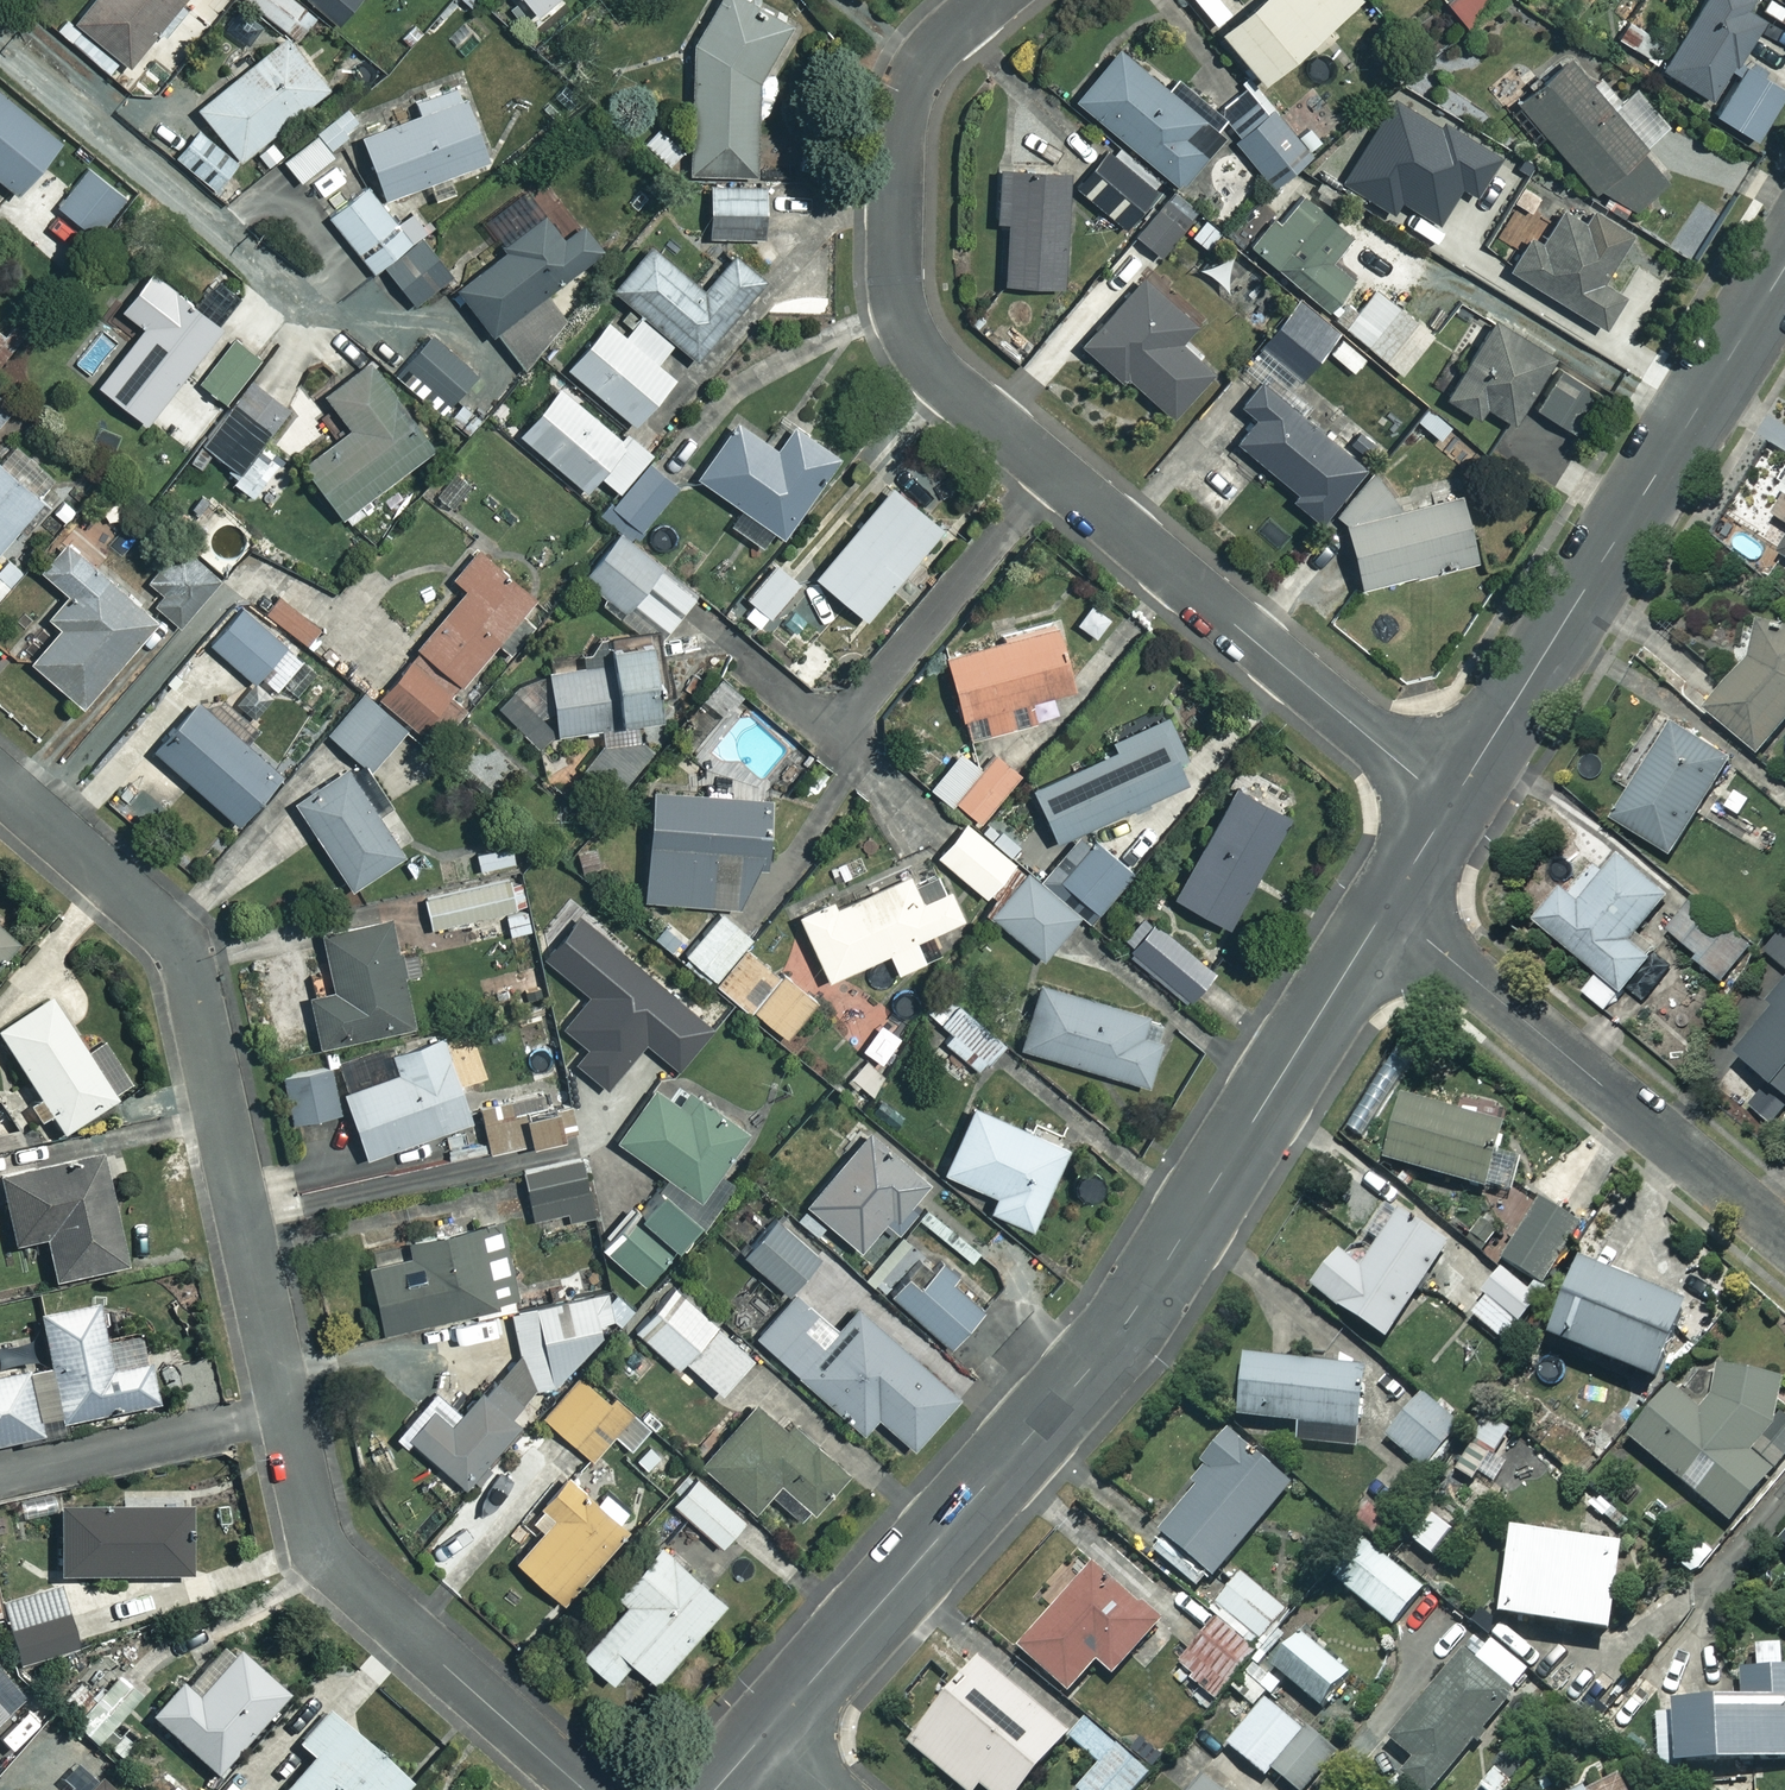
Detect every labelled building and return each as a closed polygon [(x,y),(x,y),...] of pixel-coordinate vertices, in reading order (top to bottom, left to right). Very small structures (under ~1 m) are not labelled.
[(70,15),(125,62),(177,0),(83,0),(70,15)] [(339,18),(350,0),(309,0),(339,18)] [(533,12),(548,0),(524,0),(533,12)] [(746,0),(711,0),(690,32),(686,168),(749,170),(754,73),(783,20),(746,0)] [(1211,21),(1253,74),(1347,0),(1237,0),(1211,21)] [(1464,25),(1496,0),(1444,0),(1464,25)] [(1758,0),(1694,0),(1656,62),(1705,93),(1726,60),(1731,63),(1767,6),(1758,0)] [(324,83),(281,32),(194,104),(236,156),(324,83)] [(1209,122),(1114,43),(1071,96),(1180,185),(1202,158),(1256,202),(1305,142),(1238,87),(1209,122)] [(1636,147),(1642,141),(1559,56),(1510,104),(1593,188),(1599,182),(1629,212),(1665,177),(1636,147)] [(1781,86),(1741,63),(1713,111),(1752,134),(1781,86)] [(0,91),(0,178),(12,188),(55,136),(0,91)] [(482,156),(457,95),(357,134),(382,196),(482,156)] [(682,148),(654,122),(638,139),(666,165),(682,148)] [(234,164),(192,124),(167,150),(210,190),(234,164)] [(330,152),(313,131),(281,159),(298,179),(330,152)] [(1159,182),(1112,143),(1075,188),(1123,226),(1159,182)] [(124,194),(86,161),(52,200),(91,233),(124,194)] [(1062,168),(995,164),(992,216),(1003,217),(1000,279),(1057,281),(1062,168)] [(1451,195),(1403,167),(1381,204),(1428,233),(1451,195)] [(759,183),(706,182),(705,234),(758,235),(759,183)] [(404,239),(362,184),(326,213),(369,267),(404,239)] [(1188,215),(1160,191),(1127,229),(1156,253),(1188,215)] [(1349,234),(1300,192),(1253,246),(1321,306),(1350,273),(1330,256),(1349,234)] [(1587,217),(1562,199),(1542,227),(1534,220),(1505,261),(1595,326),(1617,295),(1594,279),(1627,233),(1593,209),(1587,217)] [(578,218),(560,234),(539,210),(451,285),(517,362),(566,320),(542,291),(599,242),(578,218)] [(1219,232),(1201,215),(1184,234),(1201,251),(1219,232)] [(448,273),(419,237),(383,266),(411,301),(448,273)] [(695,285),(645,243),(610,284),(692,354),(753,283),(743,259),(719,256),(695,285)] [(1243,269),(1214,244),(1196,264),(1226,290),(1243,269)] [(218,322),(146,267),(117,304),(141,322),(95,381),(143,418),(218,322)] [(1187,318),(1139,272),(1076,338),(1116,375),(1121,370),(1167,414),(1207,371),(1170,336),(1187,318)] [(1428,330),(1372,285),(1341,323),(1397,368),(1428,330)] [(1335,328),(1294,295),(1238,362),(1256,376),(1237,399),(1253,412),(1232,437),(1292,487),(1287,494),(1316,518),(1361,463),(1298,412),(1308,400),(1289,384),(1335,328)] [(1477,405),(1506,422),(1552,348),(1493,312),(1444,392),(1474,410),(1477,405)] [(621,332),(602,316),(562,363),(630,420),(670,374),(652,359),(668,341),(636,314),(621,332)] [(257,357),(233,339),(200,381),(223,400),(257,357)] [(428,443),(362,359),(321,391),(346,422),(298,460),(339,513),(428,443)] [(1590,390),(1554,369),(1533,405),(1568,426),(1590,390)] [(285,405),(250,378),(201,443),(237,470),(285,405)] [(618,435),(555,382),(515,429),(581,485),(594,469),(615,486),(647,449),(623,429),(618,435)] [(0,397),(0,418),(10,407),(0,397)] [(771,446),(732,418),(694,472),(740,505),(727,523),(765,550),(833,454),(788,422),(771,446)] [(0,462),(0,541),(39,498),(0,462)] [(937,522),(887,481),(811,572),(861,614),(937,522)] [(1471,556),(1455,490),(1340,516),(1355,582),(1471,556)] [(1773,509),(1783,515),(1766,540),(1784,553),(1784,492),(1773,509)] [(692,594),(618,528),(578,573),(619,609),(629,598),(662,628),(692,594)] [(153,615),(60,535),(35,565),(63,589),(44,611),(58,622),(27,658),(78,702),(153,615)] [(217,578),(178,542),(145,578),(161,592),(152,602),(176,624),(217,578)] [(531,593),(473,546),(451,573),(463,583),(375,693),(420,729),(531,593)] [(796,580),(773,560),(743,595),(766,615),(796,580)] [(314,596),(292,578),(266,611),(304,641),(322,618),(306,605),(314,596)] [(207,642),(271,694),(279,684),(299,700),(322,672),(237,604),(207,642)] [(1757,750),(1784,720),(1784,618),(1759,614),(1753,656),(1709,711),(1757,750)] [(1066,684),(1048,619),(939,650),(957,713),(980,707),(987,731),(1014,724),(1007,701),(1066,684)] [(531,669),(493,705),(535,748),(554,730),(597,722),(601,745),(641,739),(637,716),(655,713),(641,629),(600,636),(603,655),(543,665),(546,685),(531,669)] [(403,727),(361,688),(325,727),(366,766),(403,727)] [(276,769),(193,696),(149,745),(232,819),(276,769)] [(1731,759),(1676,721),(1613,813),(1668,851),(1731,759)] [(1187,776),(1163,722),(1027,783),(1052,837),(1187,776)] [(959,747),(925,784),(947,803),(953,797),(980,822),(1022,777),(992,749),(978,765),(959,747)] [(399,851),(344,766),(291,800),(346,885),(399,851)] [(1274,789),(1238,770),(1171,892),(1224,922),(1285,812),(1267,802),(1274,789)] [(762,791),(647,782),(639,893),(734,900),(735,883),(756,859),(762,791)] [(1776,811),(1738,788),(1726,807),(1764,831),(1776,811)] [(1011,860),(963,817),(933,850),(981,894),(1011,860)] [(880,851),(868,827),(846,838),(858,862),(880,851)] [(1127,872),(1091,839),(1058,876),(1093,909),(1127,872)] [(513,859),(508,841),(453,856),(458,874),(513,859)] [(1598,967),(1579,992),(1605,1012),(1656,947),(1635,930),(1669,887),(1618,848),(1578,898),(1560,884),(1534,917),(1598,967)] [(916,897),(903,868),(831,900),(829,895),(794,911),(822,975),(883,947),(893,969),(936,950),(927,927),(957,914),(944,884),(916,897)] [(1075,913),(1025,870),(988,912),(1039,956),(1075,913)] [(514,905),(508,877),(422,895),(428,924),(514,905)] [(1697,895),(1670,925),(1699,951),(1695,955),(1721,978),(1751,944),(1697,895)] [(746,932),(717,907),(676,955),(705,980),(746,932)] [(1209,967),(1142,912),(1116,944),(1183,998),(1209,967)] [(412,1020),(385,914),(316,931),(331,987),(305,993),(318,1044),(412,1020)] [(1767,947),(1784,963),(1784,927),(1767,947)] [(10,940),(0,932),(0,951),(10,940)] [(811,997),(741,941),(710,980),(779,1036),(811,997)] [(1140,1014),(1039,983),(1020,1042),(1141,1080),(1154,1037),(1135,1030),(1140,1014)] [(1734,1041),(1784,1086),(1784,985),(1734,1041)] [(1000,1038),(942,989),(924,1010),(949,1031),(942,1039),(976,1067),(1000,1038)] [(43,997),(0,1025),(0,1046),(55,1132),(108,1098),(43,997)] [(442,1048),(434,1026),(331,1061),(361,1152),(474,1114),(450,1045),(442,1048)] [(337,1110),(329,1066),(285,1074),(294,1118),(337,1110)] [(675,1101),(652,1084),(614,1137),(660,1169),(632,1208),(682,1243),(727,1179),(713,1169),(741,1129),(683,1089),(675,1101)] [(1500,1118),(1401,1090),(1382,1158),(1509,1194),(1518,1161),(1490,1153),(1500,1118)] [(1063,1144),(969,1101),(939,1165),(992,1190),(985,1204),(1026,1223),(1063,1144)] [(557,1133),(550,1102),(479,1118),(486,1149),(557,1133)] [(930,1184),(863,1127),(801,1199),(855,1244),(879,1216),(893,1227),(930,1184)] [(92,1140),(63,1146),(66,1158),(0,1172),(0,1210),(7,1243),(39,1237),(47,1278),(118,1264),(92,1140)] [(586,1205),(575,1158),(521,1170),(532,1217),(586,1205)] [(1579,1225),(1541,1199),(1502,1256),(1540,1282),(1579,1225)] [(930,1201),(917,1218),(969,1257),(981,1241),(930,1201)] [(1446,1242),(1389,1204),(1372,1231),(1381,1237),(1361,1267),(1334,1250),(1310,1286),(1385,1335),(1446,1242)] [(816,1251),(772,1212),(738,1249),(782,1288),(816,1251)] [(667,1250),(628,1213),(599,1243),(638,1281),(667,1250)] [(362,1256),(378,1327),(472,1306),(473,1312),(514,1303),(497,1227),(475,1232),(472,1219),(404,1234),(407,1246),(362,1256)] [(906,1271),(888,1292),(949,1343),(985,1299),(936,1258),(917,1280),(906,1271)] [(1677,1312),(1573,1263),(1539,1336),(1643,1385),(1677,1312)] [(749,1355),(672,1280),(630,1323),(675,1366),(683,1358),(716,1389),(749,1355)] [(1530,1311),(1493,1284),(1470,1316),(1507,1343),(1530,1311)] [(631,1305),(607,1285),(509,1309),(526,1389),(549,1383),(598,1326),(596,1319),(607,1317),(615,1324),(631,1305)] [(834,1329),(791,1291),(754,1334),(860,1426),(873,1412),(909,1443),(953,1392),(854,1306),(834,1329)] [(36,1434),(34,1425),(151,1400),(143,1361),(105,1369),(90,1300),(32,1313),(42,1364),(0,1373),(0,1441),(36,1434)] [(1730,1354),(1691,1406),(1666,1387),(1626,1440),(1732,1519),(1772,1466),(1749,1448),(1784,1400),(1784,1395),(1730,1354)] [(1359,1366),(1241,1356),(1236,1415),(1297,1420),(1296,1441),(1352,1446),(1359,1366)] [(606,1397),(576,1372),(541,1414),(589,1455),(610,1430),(628,1446),(647,1424),(610,1392),(606,1397)] [(398,1428),(470,1488),(534,1412),(488,1374),(452,1417),(426,1395),(398,1428)] [(1458,1420),(1418,1390),(1384,1437),(1424,1466),(1458,1420)] [(780,1425),(750,1398),(697,1459),(750,1507),(766,1489),(799,1518),(843,1468),(786,1418),(780,1425)] [(1290,1482),(1223,1426),(1198,1457),(1210,1467),(1146,1545),(1200,1590),(1290,1482)] [(622,1522),(564,1472),(535,1506),(547,1516),(512,1556),(559,1596),(622,1522)] [(740,1516),(692,1472),(668,1498),(717,1542),(740,1516)] [(180,1504),(52,1506),(53,1573),(181,1571),(180,1504)] [(1618,1538),(1506,1527),(1497,1614),(1609,1625),(1618,1538)] [(1712,1551),(1694,1537),(1676,1560),(1694,1574),(1712,1551)] [(721,1597),(654,1538),(611,1587),(622,1597),(576,1649),(607,1676),(627,1655),(650,1676),(721,1597)] [(1421,1586),(1361,1538),(1331,1574),(1391,1623),(1421,1586)] [(1111,1586),(1085,1563),(1047,1605),(1051,1609),(1017,1646),(1067,1690),(1095,1659),(1111,1674),(1162,1618),(1118,1578),(1111,1586)] [(1288,1611),(1239,1572),(1213,1605),(1263,1644),(1288,1611)] [(72,1648),(58,1590),(0,1605),(14,1662),(72,1648)] [(1254,1649),(1216,1618),(1178,1662),(1194,1675),(1182,1690),(1203,1708),(1254,1649)] [(1348,1672),(1298,1629),(1270,1662),(1319,1705),(1348,1672)] [(1481,1631),(1390,1738),(1414,1759),(1402,1773),(1421,1789),(1430,1789),(1529,1672),(1481,1631)] [(283,1690),(225,1638),(178,1689),(173,1685),(147,1714),(210,1771),(283,1690)] [(977,1656),(906,1739),(966,1789),(971,1789),(978,1782),(987,1789),(1016,1789),(1066,1731),(977,1656)] [(1668,1700),(1673,1761),(1784,1752),(1784,1664),(1737,1667),(1740,1695),(1668,1700)] [(110,1724),(70,1688),(51,1709),(91,1745),(110,1724)] [(1265,1699),(1227,1744),(1264,1775),(1270,1767),(1297,1789),(1302,1789),(1335,1751),(1308,1728),(1305,1732),(1265,1699)] [(324,1706),(293,1741),(307,1753),(274,1789),(395,1789),(405,1779),(324,1706)] [(1084,1719),(1069,1736),(1100,1762),(1076,1789),(1078,1789),(1133,1789),(1147,1774),(1084,1719)] [(97,1776),(85,1789),(112,1789),(97,1776)] [(1203,1776),(1192,1789),(1220,1789),(1203,1776)]
